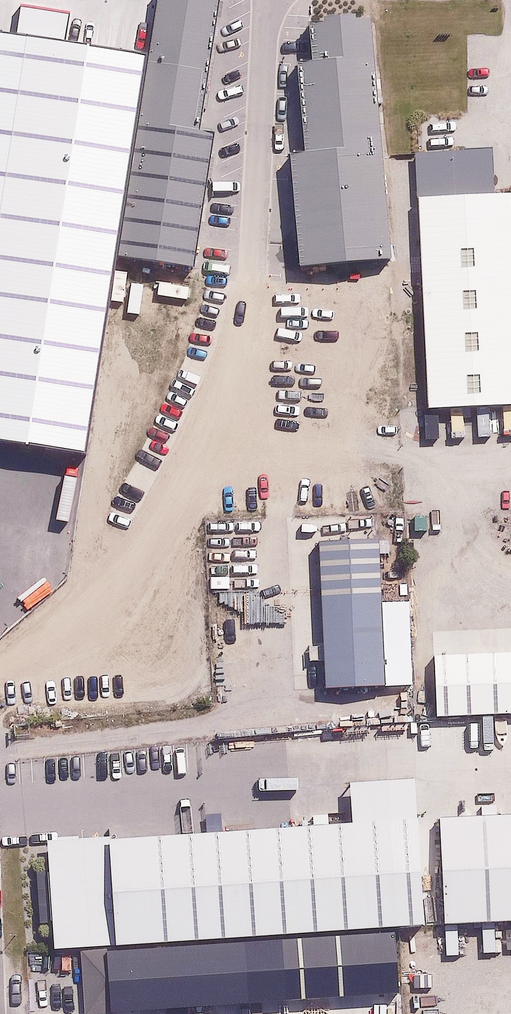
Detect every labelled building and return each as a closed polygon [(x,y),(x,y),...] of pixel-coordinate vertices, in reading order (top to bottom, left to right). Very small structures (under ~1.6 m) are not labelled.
[(131,130),(185,139),(208,4),(185,0),(153,0),(131,130)] [(290,268),(381,260),(361,21),(297,27),(300,63),(290,64),(298,154),(280,156),(290,268)] [(69,447),(133,48),(0,27),(0,436),(69,447)] [(131,130),(109,261),(182,273),(204,142),(131,130)] [(496,181),(403,187),(417,400),(510,394),(496,181)] [(361,533),(308,534),(311,679),(364,678),(361,533)] [(423,711),(510,707),(510,642),(420,646),(423,711)] [(426,914),(510,909),(510,802),(420,808),(426,914)] [(34,838),(42,943),(408,915),(400,810),(34,838)] [(69,945),(74,1013),(96,1013),(386,992),(381,921),(69,945)]
